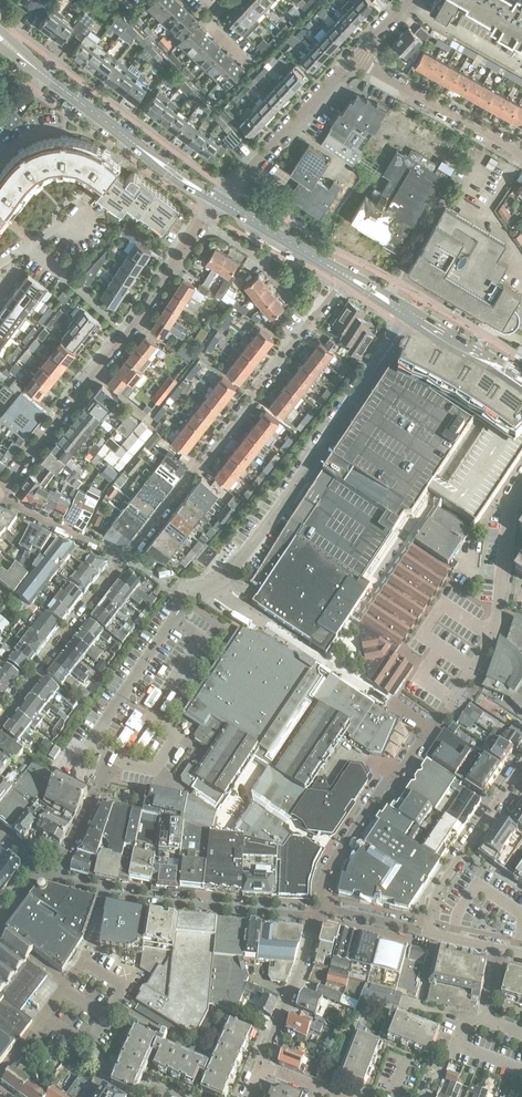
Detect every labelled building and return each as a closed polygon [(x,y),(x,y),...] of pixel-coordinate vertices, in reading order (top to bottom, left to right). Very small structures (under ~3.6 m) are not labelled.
[(34,13),(42,2),(39,0),(33,0),(27,8),(34,13)] [(50,33),(62,17),(64,14),(57,9),(59,7),(60,6),(60,4),(60,2),(59,1),(58,0),(55,0),(51,3),(48,7),(42,2),(34,13),(43,19),(39,24),(50,33)] [(167,0),(154,0),(148,6),(155,12),(167,0)] [(155,12),(162,19),(180,0),(173,0),(167,0),(155,12)] [(180,0),(162,19),(169,25),(183,10),(180,7),(183,3),(180,0)] [(255,18),(261,12),(249,0),(242,0),(239,4),(255,18)] [(262,0),(249,0),(261,12),(267,5),(262,0)] [(305,10),(309,5),(306,2),(307,2),(305,0),(300,0),(297,2),(305,10)] [(344,11),(356,22),(365,13),(353,2),(353,1),(351,0),(347,0),(340,7),(344,11)] [(353,1),(353,2),(365,13),(374,3),(370,0),(354,0),(353,1)] [(430,9),(447,19),(452,12),(456,15),(459,10),(456,8),(441,0),(435,0),(430,9)] [(456,8),(461,0),(441,0),(456,8)] [(469,1),(467,5),(494,21),(490,28),(519,45),(521,40),(521,0),(466,0),(469,1)] [(327,1),(321,7),(325,10),(331,4),(327,1)] [(232,3),(229,7),(253,29),(259,22),(255,18),(239,4),(236,7),(232,3)] [(253,29),(229,7),(226,10),(230,13),(227,17),(223,13),(223,14),(246,36),(253,29)] [(320,16),(325,10),(321,7),(316,12),(320,16)] [(291,12),(294,15),(293,16),(296,19),(302,13),(299,10),(298,11),(295,8),(291,12)] [(187,13),(183,10),(169,25),(175,31),(193,12),(190,9),(187,13)] [(76,35),(82,39),(72,53),(83,61),(96,43),(97,44),(98,42),(88,34),(92,29),(90,28),(96,20),(85,11),(80,18),(85,23),(76,34),(76,35)] [(335,20),(347,31),(356,22),(344,11),(335,20)] [(129,22),(120,12),(116,17),(127,25),(129,22)] [(193,19),(197,16),(193,12),(175,31),(182,38),(182,39),(194,26),(200,19),(200,18),(196,22),(193,19)] [(71,30),(76,34),(85,23),(80,18),(74,26),(62,17),(50,33),(62,42),(71,30)] [(309,19),(303,26),(307,29),(313,23),(309,19)] [(326,30),(338,41),(347,31),(335,20),(326,30)] [(286,23),(280,30),(283,33),(289,26),(286,23)] [(393,43),(398,48),(398,49),(400,51),(401,50),(406,56),(422,39),(424,42),(429,33),(420,25),(414,32),(408,26),(403,32),(402,32),(399,35),(400,36),(393,43)] [(197,29),(194,26),(182,39),(182,38),(178,42),(185,49),(204,29),(200,26),(197,29)] [(302,34),(307,29),(303,26),(299,31),(302,34)] [(135,36),(138,32),(133,27),(130,30),(135,36)] [(185,49),(192,55),(207,39),(203,35),(207,32),(204,29),(185,49)] [(318,39),(329,50),(338,41),(326,30),(318,39)] [(138,32),(135,36),(144,45),(147,41),(138,32)] [(297,33),(295,35),(306,45),(308,47),(308,46),(310,44),(297,33)] [(272,45),(268,42),(263,37),(256,45),(265,53),(272,45)] [(273,37),(268,42),(272,45),(277,40),(273,37)] [(192,55),(199,62),(218,42),(214,38),(210,42),(207,39),(192,55)] [(435,43),(442,47),(445,41),(438,38),(435,43)] [(318,39),(310,48),(309,48),(321,59),(329,50),(318,39)] [(293,46),(287,40),(282,46),(288,52),(293,46)] [(147,41),(144,45),(154,55),(157,51),(147,41)] [(448,50),(451,45),(445,41),(442,47),(448,50)] [(199,62),(205,68),(221,52),(217,48),(220,45),(218,42),(199,62)] [(83,61),(93,69),(103,55),(104,56),(107,51),(97,44),(96,43),(83,61)] [(165,43),(162,46),(167,51),(170,48),(165,43)] [(151,58),(154,55),(144,45),(141,50),(151,58)] [(310,48),(308,46),(308,47),(306,45),(303,48),(306,51),(300,58),(301,58),(299,61),(309,70),(311,68),(312,69),(321,59),(309,48),(310,48)] [(462,50),(469,54),(471,49),(465,45),(462,50)] [(279,59),(285,53),(282,49),(276,55),(279,59)] [(475,58),(478,52),(471,49),(469,54),(475,58)] [(428,72),(436,57),(424,50),(416,65),(428,72)] [(157,51),(154,55),(160,61),(158,63),(165,70),(170,64),(157,51)] [(205,68),(212,74),(231,55),(227,51),(224,55),(221,52),(205,68)] [(93,69),(104,77),(114,63),(104,56),(103,55),(93,69)] [(231,55),(212,74),(219,81),(235,65),(231,61),(234,57),(231,55)] [(177,58),(175,60),(179,65),(183,62),(178,57),(177,58)] [(436,57),(428,72),(440,78),(448,63),(436,57)] [(104,77),(115,85),(125,71),(125,72),(129,67),(129,66),(118,58),(114,63),(104,77)] [(485,64),(492,67),(495,62),(488,58),(485,64)] [(498,71),(501,66),(495,62),(492,67),(498,71)] [(448,63),(440,78),(451,85),(460,70),(448,63)] [(245,67),(241,64),(238,67),(235,65),(219,81),(226,87),(227,87),(228,89),(242,75),(240,73),(245,67)] [(296,64),(293,67),(293,66),(284,76),(283,76),(295,87),(304,77),(303,76),(306,73),(296,64)] [(187,73),(191,70),(186,65),(182,68),(187,73)] [(265,65),(259,71),(263,75),(269,68),(265,65)] [(115,85),(125,92),(139,75),(129,67),(125,72),(125,71),(115,85)] [(503,74),(515,81),(518,75),(506,68),(503,74)] [(460,70),(451,85),(463,91),(471,77),(460,70)] [(258,80),(263,75),(259,71),(255,77),(258,80)] [(139,75),(125,92),(136,101),(146,87),(140,83),(146,75),(141,72),(139,75)] [(181,84),(184,79),(179,74),(175,78),(181,84)] [(275,86),(286,96),(295,87),(283,76),(284,76),(282,74),(279,78),(281,79),(275,86)] [(471,77),(463,91),(475,98),(483,83),(471,77)] [(200,87),(204,84),(199,78),(195,82),(200,87)] [(193,89),(184,79),(181,84),(186,89),(185,90),(190,95),(190,94),(193,89)] [(247,83),(241,89),(245,93),(251,87),(247,83)] [(483,83),(475,98),(486,105),(495,90),(483,83)] [(266,95),(278,106),(286,96),(275,86),(266,95)] [(199,103),(203,99),(193,89),(190,94),(199,103)] [(236,95),(237,95),(240,98),(245,93),(241,89),(236,95)] [(207,93),(212,99),(215,95),(210,90),(207,93)] [(495,90),(486,105),(498,111),(507,96),(495,90)] [(380,118),(387,108),(378,101),(377,103),(368,97),(367,99),(358,93),(352,102),(350,100),(343,111),(340,109),(331,123),(333,125),(329,131),(343,141),(353,127),(365,135),(370,127),(374,130),(382,119),(380,118)] [(156,116),(166,103),(155,94),(145,108),(156,116)] [(257,104),(269,115),(278,106),(266,95),(257,104)] [(507,96),(498,111),(510,118),(518,103),(507,96)] [(236,101),(233,98),(232,97),(227,103),(230,107),(236,101)] [(204,100),(203,99),(199,103),(205,109),(209,106),(203,100),(204,100)] [(166,103),(156,116),(167,124),(177,111),(166,103)] [(510,118),(521,124),(521,105),(518,103),(510,118)] [(269,115),(257,104),(253,109),(249,105),(245,110),(260,124),(269,115)] [(1,116),(2,116),(7,121),(16,109),(10,105),(1,116)] [(218,111),(228,120),(233,116),(223,106),(218,111)] [(21,114),(16,109),(7,121),(12,126),(21,114)] [(260,124),(245,110),(241,114),(245,117),(240,123),(251,134),(260,124)] [(167,124),(177,132),(188,119),(177,111),(167,124)] [(213,116),(219,122),(222,117),(217,112),(213,116)] [(224,127),(228,124),(222,117),(219,122),(224,127)] [(198,127),(188,119),(177,132),(188,140),(198,127)] [(188,140),(199,148),(209,135),(198,127),(188,140)] [(242,139),(232,129),(228,133),(237,143),(242,139)] [(352,163),(362,149),(353,142),(351,146),(343,141),(329,131),(321,142),(352,163)] [(237,143),(228,133),(223,138),(232,148),(237,143)] [(209,156),(213,152),(219,156),(225,147),(209,135),(199,148),(209,156)] [(52,168),(56,168),(64,167),(64,172),(64,167),(77,169),(86,140),(84,139),(80,138),(76,137),(73,137),(69,136),(63,136),(60,136),(56,137),(52,137),(48,138),(45,139),(42,140),(50,169),(52,174),(53,173),(52,168)] [(22,149),(19,151),(18,152),(15,155),(12,158),(9,161),(6,164),(5,165),(30,184),(34,187),(34,186),(30,183),(39,175),(42,179),(42,178),(40,174),(50,169),(42,140),(41,140),(37,141),(33,143),(29,145),(25,147),(22,149)] [(85,179),(86,179),(89,175),(92,177),(97,182),(106,189),(117,175),(125,164),(118,158),(116,157),(110,153),(103,148),(99,146),(96,144),(92,142),(88,140),(86,140),(77,169),(75,174),(76,174),(77,169),(88,175),(85,179)] [(334,180),(329,187),(316,178),(330,157),(328,156),(328,157),(309,144),(290,172),(300,179),(288,196),(320,218),(337,192),(336,192),(341,184),(334,180)] [(398,246),(400,242),(412,222),(414,224),(438,183),(440,184),(449,170),(415,149),(411,155),(405,152),(382,190),(374,186),(369,195),(366,194),(351,218),(398,246)] [(486,165),(493,170),(499,160),(491,156),(486,165)] [(12,215),(13,215),(9,212),(15,204),(19,207),(19,206),(15,203),(19,198),(23,201),(23,200),(19,197),(23,192),(27,195),(28,195),(24,192),(30,184),(5,165),(0,173),(0,207),(8,213),(8,212),(12,215)] [(117,175),(106,189),(102,195),(110,201),(108,203),(108,204),(110,201),(121,209),(119,212),(120,213),(128,202),(139,210),(137,213),(137,214),(139,211),(151,219),(149,222),(151,220),(162,228),(160,231),(161,231),(178,209),(142,182),(144,180),(145,180),(135,172),(134,172),(133,171),(132,172),(131,172),(130,173),(124,181),(117,175)] [(498,209),(505,219),(511,213),(503,202),(498,209)] [(498,259),(507,243),(445,206),(441,214),(442,214),(437,222),(436,222),(423,242),(424,243),(421,249),(420,248),(407,270),(419,277),(420,276),(428,281),(429,283),(430,285),(431,286),(433,288),(435,289),(437,290),(439,290),(441,290),(443,290),(469,306),(471,303),(473,302),(474,309),(474,310),(485,317),(486,315),(494,320),(495,323),(496,325),(497,326),(499,328),(501,329),(503,330),(506,330),(508,330),(510,330),(512,329),(514,328),(516,327),(517,325),(518,323),(519,321),(520,319),(520,317),(520,315),(519,313),(518,311),(517,309),(516,307),(514,306),(521,294),(499,280),(508,265),(498,259)] [(128,252),(143,262),(151,250),(144,246),(148,240),(127,227),(125,226),(120,231),(122,233),(136,241),(128,252)] [(513,236),(518,244),(521,242),(521,235),(520,232),(513,236)] [(206,262),(213,266),(203,281),(208,284),(217,269),(218,269),(227,254),(216,247),(206,262)] [(99,257),(104,260),(111,250),(108,248),(99,257)] [(143,262),(128,252),(122,263),(137,272),(143,262)] [(221,297),(226,291),(236,275),(232,272),(239,261),(227,254),(218,269),(227,275),(215,293),(221,297)] [(95,262),(100,266),(104,260),(99,257),(95,262)] [(91,267),(97,271),(100,266),(95,262),(91,267)] [(115,273),(130,283),(137,272),(122,263),(115,273)] [(91,280),(97,271),(91,267),(82,276),(84,275),(91,280)] [(28,273),(21,282),(41,298),(49,288),(28,273)] [(108,284),(123,294),(130,283),(115,273),(108,284)] [(255,296),(268,285),(259,275),(246,286),(255,296)] [(183,278),(175,291),(198,306),(201,300),(190,293),(195,285),(183,278)] [(21,282),(14,292),(30,304),(30,305),(34,308),(41,298),(21,282)] [(209,288),(202,284),(200,283),(197,287),(206,293),(209,288)] [(107,301),(110,303),(115,306),(123,294),(108,284),(101,295),(108,299),(107,301)] [(268,285),(255,296),(263,306),(276,295),(268,285)] [(60,299),(66,293),(63,290),(57,297),(60,299)] [(175,291),(167,303),(178,311),(183,303),(195,310),(198,306),(175,291)] [(226,291),(221,297),(231,304),(237,308),(239,309),(244,305),(236,300),(237,298),(226,291)] [(14,292),(7,302),(23,314),(30,305),(30,304),(14,292)] [(66,293),(60,299),(64,303),(70,296),(66,293)] [(276,295),(263,306),(271,317),(285,306),(276,295)] [(368,318),(363,315),(365,311),(348,300),(333,323),(344,330),(340,336),(351,343),(348,348),(359,356),(374,333),(369,329),(373,323),(367,320),(368,318)] [(0,311),(0,312),(16,324),(19,327),(27,316),(23,314),(7,302),(0,311)] [(159,316),(185,333),(189,327),(185,325),(174,317),(178,311),(167,303),(159,316)] [(72,315),(76,318),(77,317),(93,331),(101,321),(81,304),(72,315)] [(237,308),(231,304),(223,315),(230,321),(234,315),(233,315),(237,308)] [(244,305),(239,309),(245,313),(249,308),(244,305)] [(43,313),(47,316),(53,309),(49,306),(43,313)] [(54,314),(58,317),(63,310),(60,307),(54,314)] [(9,334),(16,324),(0,312),(0,327),(9,334)] [(257,321),(259,319),(261,316),(254,312),(251,317),(257,321)] [(47,316),(43,313),(38,320),(41,323),(47,316)] [(58,317),(54,314),(49,321),(52,324),(58,317)] [(230,321),(223,315),(223,316),(215,327),(218,329),(222,332),(225,327),(226,328),(230,321)] [(151,328),(162,335),(167,327),(183,337),(185,333),(159,316),(151,328)] [(76,318),(69,327),(85,340),(93,331),(77,317),(76,318)] [(28,332),(31,335),(37,328),(33,325),(28,332)] [(42,339),(49,330),(44,326),(37,335),(42,339)] [(1,343),(9,334),(0,327),(0,342),(1,343)] [(78,350),(85,340),(69,327),(62,337),(78,350)] [(274,338),(260,327),(255,334),(253,332),(249,336),(252,338),(266,349),(274,338)] [(211,340),(216,344),(220,338),(219,337),(222,332),(218,329),(211,340)] [(31,335),(28,332),(22,339),(26,342),(31,335)] [(156,343),(145,334),(135,346),(146,355),(153,360),(152,360),(157,364),(158,364),(161,366),(165,361),(150,350),(156,343)] [(34,350),(40,341),(35,337),(29,346),(34,350)] [(333,351),(337,346),(338,344),(329,337),(324,344),(333,351)] [(266,349),(252,338),(243,349),(257,360),(266,349)] [(67,364),(76,353),(61,340),(52,351),(67,364)] [(216,344),(211,340),(203,352),(208,355),(216,344)] [(312,352),(325,362),(334,352),(333,351),(324,344),(320,341),(312,352)] [(183,344),(178,351),(190,359),(195,353),(183,344)] [(12,352),(16,355),(21,348),(17,345),(12,352)] [(146,355),(135,346),(126,357),(137,366),(146,355)] [(25,361),(32,352),(27,348),(20,357),(25,361)] [(235,359),(249,370),(257,360),(243,349),(235,359)] [(52,351),(43,362),(58,374),(67,364),(52,351)] [(16,355),(12,352),(6,358),(10,361),(16,355)] [(303,362),(317,373),(325,362),(312,352),(303,362)] [(400,525),(404,518),(411,517),(427,493),(436,499),(441,502),(438,511),(471,533),(473,529),(511,472),(521,456),(521,413),(516,409),(514,408),(505,401),(500,398),(483,387),(473,381),(471,380),(457,371),(443,364),(428,356),(419,352),(404,366),(401,365),(401,369),(397,374),(328,478),(335,483),(400,525)] [(116,368),(127,378),(128,377),(133,381),(143,370),(137,366),(126,357),(116,368)] [(227,370),(240,381),(249,370),(235,359),(227,370)] [(9,370),(14,374),(21,365),(16,361),(9,370)] [(43,362),(34,373),(49,386),(58,374),(43,362)] [(191,368),(196,372),(200,366),(196,362),(191,368)] [(295,373),(309,383),(317,373),(303,362),(295,373)] [(343,366),(338,373),(342,376),(347,370),(343,366)] [(12,373),(9,370),(6,367),(2,370),(9,376),(12,373)] [(107,380),(118,389),(127,378),(116,368),(107,380)] [(196,372),(191,368),(186,374),(191,378),(196,372)] [(22,381),(26,384),(40,396),(49,386),(34,373),(31,371),(22,381)] [(287,383),(300,394),(309,383),(295,373),(287,383)] [(334,378),(338,381),(342,376),(338,373),(334,378)] [(161,386),(168,392),(177,380),(170,375),(161,386)] [(236,386),(222,375),(214,386),(228,397),(236,386)] [(9,385),(9,386),(13,390),(18,394),(0,416),(0,418),(22,436),(24,438),(47,411),(21,390),(26,384),(22,381),(16,376),(9,385)] [(13,390),(9,386),(9,385),(8,384),(4,383),(0,388),(0,397),(4,401),(13,390)] [(278,394),(292,405),(300,394),(287,383),(278,394)] [(175,389),(179,393),(183,388),(179,384),(175,389)] [(118,397),(102,385),(95,394),(115,410),(117,407),(113,404),(118,397)] [(153,399),(157,402),(157,401),(159,402),(168,392),(161,386),(152,397),(153,397),(153,399)] [(214,386),(205,397),(219,408),(228,397),(214,386)] [(326,388),(321,394),(326,398),(331,392),(326,388)] [(179,393),(175,389),(170,395),(175,398),(179,393)] [(95,394),(88,403),(108,419),(111,415),(116,419),(120,414),(115,410),(95,394)] [(270,405),(283,415),(292,405),(278,394),(270,405)] [(322,403),(326,398),(321,394),(317,399),(322,403)] [(166,400),(171,404),(175,398),(170,395),(166,400)] [(205,397),(197,407),(211,418),(219,408),(205,397)] [(171,404),(166,400),(162,405),(167,409),(171,404)] [(86,404),(79,413),(94,425),(101,416),(86,404)] [(158,411),(163,414),(167,409),(162,405),(158,411)] [(197,407),(189,418),(203,429),(211,418),(197,407)] [(310,409),(305,415),(309,418),(314,413),(310,409)] [(279,421),(266,410),(257,421),(271,432),(279,421)] [(163,414),(158,411),(153,417),(158,420),(163,414)] [(127,433),(138,419),(128,412),(117,425),(127,433)] [(79,413),(72,422),(86,433),(94,425),(79,413)] [(300,420),(305,424),(309,418),(305,415),(300,420)] [(101,423),(108,428),(108,429),(112,424),(104,418),(101,423)] [(189,418),(181,428),(195,439),(203,429),(189,418)] [(165,425),(160,421),(155,426),(161,431),(165,425)] [(271,432),(257,421),(249,431),(263,442),(271,432)] [(72,422),(65,430),(79,442),(86,433),(72,422)] [(115,452),(126,461),(152,431),(142,422),(115,452)] [(181,428),(180,429),(178,427),(175,431),(172,429),(168,434),(173,438),(172,439),(186,450),(195,439),(181,428)] [(73,450),(79,442),(65,430),(59,438),(73,450)] [(240,442),(254,453),(263,442),(249,431),(240,442)] [(24,438),(22,436),(17,441),(13,439),(4,453),(0,451),(0,468),(24,438)] [(101,445),(102,443),(106,439),(102,436),(97,442),(95,441),(101,445)] [(289,436),(284,442),(288,445),(293,439),(289,436)] [(68,456),(73,450),(59,438),(52,447),(80,471),(84,466),(71,456),(70,458),(68,456)] [(164,454),(160,450),(154,446),(155,445),(149,440),(145,445),(161,458),(179,473),(186,464),(168,450),(164,454)] [(94,454),(97,450),(98,449),(101,445),(95,441),(89,449),(90,451),(94,454)] [(232,452),(246,463),(254,453),(240,442),(232,452)] [(279,447),(284,451),(288,445),(284,442),(279,447)] [(98,449),(97,450),(100,453),(99,455),(107,461),(108,460),(119,469),(126,461),(115,452),(115,453),(102,443),(101,445),(98,449)] [(81,471),(80,471),(52,447),(42,459),(56,470),(62,463),(71,471),(66,477),(67,478),(67,479),(72,483),(81,471)] [(132,460),(138,465),(144,457),(138,452),(132,460)] [(224,463),(238,474),(246,463),(232,452),(224,463)] [(276,452),(267,463),(272,467),(281,456),(276,452)] [(107,461),(99,455),(95,461),(103,467),(107,461)] [(161,458),(158,462),(149,455),(146,459),(153,464),(153,465),(155,466),(173,480),(179,473),(161,458)] [(138,465),(132,460),(125,468),(131,473),(138,465)] [(43,469),(46,465),(40,461),(37,465),(43,469)] [(103,468),(110,474),(115,468),(108,463),(103,468)] [(215,474),(229,485),(238,474),(224,463),(215,474)] [(259,474),(263,477),(272,467),(267,463),(259,474)] [(143,470),(149,474),(167,488),(173,480),(155,466),(153,465),(150,468),(146,465),(143,470)] [(30,497),(41,503),(49,489),(44,487),(55,471),(51,469),(40,482),(39,484),(30,497)] [(119,476),(124,480),(128,476),(123,471),(119,476)] [(149,474),(146,478),(139,472),(135,477),(161,496),(167,488),(149,474)] [(40,482),(30,473),(17,489),(18,491),(30,497),(39,484),(40,482)] [(67,478),(66,477),(63,475),(62,477),(58,474),(55,478),(65,483),(67,479),(67,478)] [(124,480),(119,476),(115,481),(120,485),(124,480)] [(78,477),(72,484),(77,488),(83,481),(78,477)] [(135,477),(133,480),(129,484),(137,490),(155,504),(161,496),(135,477)] [(202,477),(195,485),(213,499),(219,492),(202,477)] [(255,478),(251,484),(255,488),(260,482),(255,478)] [(119,488),(113,483),(106,491),(112,496),(119,488)] [(335,483),(297,540),(297,539),(293,545),(358,588),(400,525),(335,483)] [(246,490),(247,491),(250,493),(255,488),(251,484),(246,490)] [(216,508),(210,503),(213,499),(195,485),(189,493),(207,507),(213,512),(216,508)] [(41,503),(52,509),(62,490),(57,487),(55,491),(49,488),(49,489),(41,503)] [(75,521),(84,525),(95,505),(101,494),(88,487),(86,491),(90,493),(75,521)] [(65,516),(75,521),(90,493),(86,491),(84,496),(83,495),(85,491),(78,488),(74,495),(76,496),(65,516)] [(52,509),(63,514),(71,499),(64,496),(66,492),(62,490),(52,509)] [(131,497),(149,512),(155,504),(137,490),(131,497)] [(210,517),(204,511),(207,507),(189,493),(183,501),(201,515),(207,520),(210,517)] [(124,506),(143,520),(149,512),(131,497),(128,501),(125,499),(122,503),(124,506)] [(124,506),(121,509),(109,500),(106,504),(118,513),(137,528),(143,520),(124,506)] [(202,524),(197,520),(201,515),(183,501),(177,509),(199,527),(200,527),(202,524)] [(227,501),(222,508),(230,514),(235,508),(227,501)] [(224,520),(225,521),(230,514),(222,508),(217,515),(219,517),(224,520)] [(195,532),(199,527),(177,509),(170,517),(188,531),(193,535),(195,532)] [(103,514),(102,513),(96,510),(92,520),(98,523),(103,514)] [(452,562),(471,533),(438,511),(419,539),(418,539),(361,626),(363,628),(373,679),(371,681),(395,697),(414,669),(395,656),(451,571),(454,572),(458,565),(452,562)] [(10,536),(18,543),(21,537),(15,531),(12,528),(17,521),(0,512),(0,527),(10,536)] [(137,528),(118,513),(112,521),(131,535),(137,528)] [(185,534),(188,531),(170,517),(164,525),(182,539),(189,544),(192,539),(185,534)] [(219,517),(213,525),(217,528),(218,529),(224,520),(219,517)] [(126,542),(130,536),(131,535),(112,521),(103,534),(123,542),(126,542)] [(212,536),(214,532),(217,529),(218,529),(217,528),(212,524),(206,532),(212,536)] [(184,548),(178,543),(182,539),(164,525),(158,533),(176,547),(176,546),(181,551),(184,548)] [(4,535),(7,539),(6,540),(14,547),(18,543),(10,536),(0,527),(0,539),(4,535)] [(41,534),(31,529),(21,550),(26,553),(23,558),(27,560),(30,555),(41,534)] [(203,532),(201,535),(198,539),(204,543),(207,539),(209,537),(203,532)] [(177,555),(172,551),(176,547),(158,533),(152,540),(170,554),(175,557),(176,557),(177,555)] [(52,539),(41,534),(30,555),(39,559),(52,539)] [(198,539),(192,546),(197,551),(204,543),(198,539)] [(146,552),(165,560),(167,557),(174,560),(176,557),(175,557),(170,554),(152,540),(145,548),(146,552)] [(31,576),(26,582),(42,594),(49,584),(58,574),(75,550),(59,543),(44,562),(41,560),(30,575),(31,576)] [(327,657),(337,641),(368,594),(358,588),(293,545),(253,605),(311,644),(310,646),(327,657)] [(192,546),(185,554),(191,558),(197,551),(192,546)] [(205,549),(198,559),(207,565),(217,551),(213,548),(209,552),(205,549)] [(83,565),(98,577),(106,567),(105,563),(76,550),(72,556),(83,565)] [(180,560),(185,565),(191,558),(185,554),(180,560)] [(23,570),(25,566),(27,560),(23,558),(19,567),(23,570)] [(92,585),(98,577),(83,565),(80,570),(71,563),(68,567),(77,574),(92,585)] [(19,567),(17,565),(8,576),(2,572),(0,575),(0,583),(15,596),(29,577),(28,576),(23,570),(19,567)] [(84,595),(92,585),(77,574),(74,578),(64,571),(60,576),(84,595)] [(152,594),(149,598),(137,589),(139,586),(124,575),(117,584),(142,603),(143,602),(149,606),(151,608),(158,598),(152,594)] [(82,597),(67,585),(59,579),(55,583),(64,590),(61,594),(76,606),(82,597)] [(32,606),(38,598),(42,594),(26,582),(9,607),(23,619),(22,620),(26,623),(37,610),(32,606)] [(69,614),(76,606),(61,594),(49,584),(42,594),(69,614)] [(111,592),(125,604),(129,598),(140,606),(142,603),(117,584),(111,592)] [(111,592),(104,601),(126,617),(129,613),(122,608),(125,604),(111,592)] [(62,623),(69,614),(42,594),(38,598),(50,608),(47,612),(62,623)] [(104,601),(97,610),(112,621),(116,616),(133,630),(137,625),(126,617),(104,601)] [(149,606),(142,615),(147,618),(153,610),(151,608),(149,606)] [(112,621),(97,610),(90,618),(116,638),(119,635),(116,633),(117,632),(108,625),(112,621)] [(44,615),(41,619),(36,615),(33,619),(53,635),(59,627),(44,615)] [(34,627),(31,632),(30,633),(45,645),(53,635),(33,619),(30,623),(34,627)] [(516,621),(505,650),(501,646),(498,655),(490,679),(483,688),(509,699),(521,712),(521,623),(516,621)] [(111,639),(88,622),(81,631),(96,642),(99,637),(108,643),(111,639)] [(17,635),(23,626),(18,623),(12,632),(17,635)] [(37,656),(45,645),(30,633),(31,632),(25,627),(17,637),(15,636),(15,637),(13,639),(21,645),(21,644),(37,656)] [(252,637),(241,629),(218,664),(184,715),(185,718),(200,728),(194,737),(195,742),(205,749),(209,748),(223,727),(226,729),(200,767),(197,765),(192,766),(182,780),(183,785),(222,810),(228,801),(227,801),(260,751),(269,757),(318,683),(319,683),(319,682),(319,681),(320,681),(317,668),(316,667),(304,659),(300,660),(261,634),(253,636),(252,637)] [(81,631),(75,639),(99,658),(103,654),(92,646),(96,642),(81,631)] [(8,645),(13,639),(15,637),(10,633),(4,642),(8,645)] [(75,639),(68,648),(82,659),(86,654),(96,662),(99,658),(75,639)] [(114,656),(122,647),(117,643),(110,652),(114,656)] [(30,664),(37,656),(21,644),(21,645),(18,649),(13,646),(10,649),(30,664)] [(8,662),(23,674),(30,664),(10,649),(5,645),(1,649),(12,657),(8,662)] [(79,664),(82,659),(68,648),(61,657),(85,676),(85,675),(89,671),(79,664)] [(69,677),(69,676),(71,673),(84,683),(88,678),(85,675),(85,676),(61,657),(54,665),(69,677)] [(102,660),(95,669),(101,674),(108,665),(107,665),(102,661),(102,660)] [(21,677),(5,665),(2,670),(0,668),(0,677),(13,687),(21,677)] [(85,688),(69,676),(69,677),(54,665),(47,674),(62,686),(65,682),(81,694),(85,688)] [(6,695),(13,687),(0,677),(0,690),(6,695)] [(44,678),(38,687),(52,698),(55,694),(74,708),(78,704),(44,678)] [(368,752),(371,754),(381,756),(396,722),(390,718),(374,707),(332,678),(254,795),(288,818),(288,817),(306,791),(310,785),(312,786),(313,784),(311,783),(321,768),(322,770),(324,767),(322,766),(332,752),(334,753),(335,751),(334,750),(343,735),(368,752)] [(96,684),(89,693),(94,696),(101,687),(96,684)] [(52,698),(38,687),(31,695),(50,711),(58,717),(61,713),(48,703),(52,698)] [(31,695),(24,704),(39,715),(42,711),(47,715),(50,711),(31,695)] [(24,704),(18,713),(37,728),(43,719),(39,715),(24,704)] [(462,715),(468,720),(475,709),(469,705),(462,715)] [(26,732),(30,727),(35,731),(37,728),(18,713),(11,721),(25,733),(26,732)] [(462,715),(457,722),(469,730),(471,726),(474,728),(476,725),(468,720),(462,715)] [(65,722),(61,720),(55,728),(55,729),(60,732),(67,724),(65,722)] [(11,721),(4,730),(18,741),(22,737),(31,744),(35,739),(26,732),(25,733),(11,721)] [(446,732),(450,735),(453,736),(459,727),(453,723),(446,732)] [(396,758),(411,728),(403,725),(389,754),(396,758)] [(500,734),(496,740),(513,751),(514,752),(521,742),(507,733),(504,737),(500,734)] [(485,745),(507,760),(513,752),(496,740),(491,736),(485,745)] [(12,762),(14,763),(23,752),(0,737),(0,777),(12,762)] [(46,740),(40,747),(45,750),(50,744),(46,740)] [(478,754),(501,769),(507,760),(485,745),(478,754)] [(61,751),(56,747),(55,749),(49,757),(54,760),(61,751)] [(460,761),(442,749),(433,763),(456,778),(471,755),(466,752),(460,761)] [(41,764),(47,767),(50,762),(44,759),(41,764)] [(501,770),(485,759),(466,787),(482,798),(501,770)] [(31,764),(26,773),(44,789),(51,775),(31,764)] [(309,833),(333,836),(345,817),(344,815),(352,803),(355,803),(367,784),(366,782),(370,776),(363,766),(349,764),(331,791),(323,780),(320,780),(310,794),(306,791),(288,817),(295,818),(304,824),(309,833)] [(459,786),(425,764),(420,772),(421,775),(414,786),(410,787),(406,794),(440,817),(462,831),(480,803),(466,793),(463,792),(462,794),(457,791),(459,786)] [(24,776),(14,769),(0,786),(0,806),(24,776)] [(32,806),(36,801),(45,790),(44,789),(26,773),(24,776),(0,806),(0,822),(13,832),(34,807),(32,806)] [(36,801),(32,806),(34,807),(13,832),(24,842),(28,837),(31,839),(33,837),(36,839),(37,835),(47,840),(60,847),(63,841),(88,794),(56,777),(41,805),(36,801)] [(143,816),(163,821),(184,825),(189,801),(148,792),(144,814),(143,816)] [(417,828),(416,828),(427,835),(440,817),(406,794),(399,804),(396,802),(391,811),(417,828)] [(184,825),(211,834),(211,835),(212,835),(216,820),(216,817),(189,800),(189,801),(184,825)] [(515,804),(512,809),(521,815),(521,803),(520,807),(515,804)] [(110,819),(115,807),(102,804),(83,841),(74,859),(92,864),(94,865),(94,864),(110,819)] [(117,882),(124,853),(134,812),(115,807),(110,819),(113,820),(104,844),(114,848),(111,854),(103,852),(98,860),(97,865),(94,864),(94,865),(92,864),(89,875),(117,882)] [(284,851),(291,839),(283,826),(257,809),(248,823),(246,824),(246,826),(245,826),(240,827),(233,837),(233,836),(232,837),(245,839),(244,840),(270,847),(278,849),(284,851)] [(512,809),(509,813),(513,816),(509,824),(521,832),(521,815),(512,809)] [(408,841),(416,828),(417,828),(391,811),(390,812),(387,810),(382,818),(380,816),(376,821),(408,841)] [(134,855),(143,816),(144,814),(134,812),(124,853),(134,855)] [(143,816),(134,855),(129,880),(151,884),(156,859),(154,859),(156,851),(155,851),(157,842),(158,842),(160,830),(161,830),(162,825),(163,821),(143,816)] [(408,841),(441,862),(446,854),(444,852),(444,848),(450,838),(454,838),(456,839),(462,831),(440,817),(427,835),(416,828),(408,841)] [(156,859),(151,884),(151,882),(158,884),(157,889),(178,891),(178,886),(180,872),(184,831),(184,825),(163,821),(162,825),(161,830),(160,830),(158,842),(157,842),(155,851),(156,851),(154,859),(156,859)] [(376,821),(351,860),(345,869),(339,896),(362,901),(361,903),(383,908),(384,906),(407,912),(441,862),(408,841),(376,821)] [(514,878),(515,876),(521,866),(521,836),(500,821),(478,854),(514,878)] [(211,834),(184,825),(184,831),(180,872),(178,886),(181,886),(181,887),(205,890),(208,857),(211,835),(211,834)] [(211,891),(242,894),(242,895),(244,840),(245,839),(232,837),(218,836),(212,835),(211,835),(208,857),(205,890),(211,891)] [(284,851),(278,849),(277,863),(275,897),(308,899),(309,884),(314,866),(321,852),(306,841),(291,839),(284,851)] [(244,840),(242,895),(262,896),(263,885),(254,885),(254,877),(257,878),(257,870),(253,870),(253,860),(269,861),(270,847),(244,840)] [(277,863),(278,849),(270,847),(269,861),(253,860),(253,870),(257,870),(257,878),(254,877),(254,885),(263,885),(262,896),(272,896),(274,863),(277,863)] [(0,850),(0,870),(9,858),(0,850)] [(128,883),(129,880),(134,855),(124,853),(117,882),(128,884),(128,883)] [(18,872),(19,871),(18,866),(9,858),(0,870),(0,896),(18,872)] [(92,864),(74,859),(71,870),(89,875),(92,864)] [(29,901),(54,919),(74,894),(48,887),(47,888),(47,887),(46,887),(45,886),(44,886),(43,886),(42,886),(41,886),(40,886),(39,887),(39,888),(38,888),(38,889),(38,890),(38,891),(36,891),(29,901)] [(74,895),(74,894),(54,919),(66,927),(85,898),(82,897),(81,896),(81,897),(81,896),(80,897),(74,895)] [(88,899),(85,898),(66,927),(83,940),(84,940),(84,939),(86,933),(87,932),(86,932),(89,925),(90,924),(89,924),(91,918),(92,918),(92,917),(92,916),(94,910),(95,910),(95,909),(97,902),(98,901),(97,901),(98,901),(97,901),(96,901),(90,899),(89,899),(88,899)] [(66,927),(54,919),(29,901),(8,929),(12,932),(11,933),(35,951),(63,973),(84,941),(83,941),(83,940),(66,927)] [(144,945),(148,914),(107,905),(104,917),(105,917),(101,947),(129,952),(143,954),(144,945)] [(148,914),(144,945),(143,954),(144,954),(141,968),(152,975),(158,966),(165,970),(169,960),(172,960),(175,942),(178,920),(148,915),(148,914)] [(140,1005),(146,1008),(191,1036),(190,1036),(195,1039),(208,1013),(209,1005),(217,921),(178,917),(178,920),(175,942),(172,960),(169,960),(165,970),(158,966),(152,975),(154,976),(152,979),(137,1003),(140,1005)] [(246,924),(217,921),(209,1005),(213,1006),(235,1015),(243,996),(244,984),(246,984),(249,979),(246,970),(243,960),(243,959),(245,940),(246,924)] [(243,959),(258,961),(260,945),(262,926),(246,924),(245,940),(243,959)] [(300,929),(262,926),(260,945),(258,961),(270,962),(268,978),(278,979),(277,983),(286,984),(294,965),(302,932),(300,929)] [(314,966),(323,968),(328,970),(330,961),(333,961),(340,931),(327,927),(323,929),(314,966)] [(349,933),(340,931),(333,961),(332,961),(342,964),(349,933)] [(27,962),(35,951),(11,933),(0,948),(0,995),(27,962)] [(359,936),(349,933),(342,964),(351,966),(359,936)] [(351,966),(347,980),(349,980),(367,985),(368,985),(378,941),(359,936),(351,966)] [(408,948),(378,941),(368,985),(396,992),(397,989),(398,989),(405,959),(408,948)] [(405,959),(398,989),(417,994),(424,965),(425,965),(428,953),(411,948),(408,960),(405,959)] [(426,1002),(446,1007),(477,1014),(484,982),(482,982),(487,963),(437,951),(426,1002)] [(327,983),(325,989),(343,996),(346,989),(349,980),(347,980),(351,966),(342,964),(332,961),(330,970),(327,983)] [(48,978),(27,962),(0,995),(0,997),(20,1013),(48,978)] [(506,984),(501,1002),(521,1007),(521,971),(510,968),(506,984)] [(343,996),(325,989),(319,986),(316,994),(340,1004),(344,997),(343,996)] [(258,1012),(271,1018),(277,1003),(276,1003),(278,997),(261,989),(258,996),(263,999),(258,1012)] [(398,1005),(401,994),(395,992),(394,997),(364,989),(351,1020),(357,1022),(367,997),(398,1005)] [(323,1000),(303,992),(296,1008),(316,1017),(323,1000)] [(32,1023),(20,1013),(0,997),(0,1065),(32,1023)] [(187,1042),(190,1036),(191,1036),(146,1008),(140,1005),(136,1011),(187,1042)] [(195,1042),(200,1045),(219,1009),(213,1006),(195,1042)] [(236,1015),(255,1023),(258,1017),(239,1009),(236,1015)] [(389,1020),(386,1019),(380,1034),(430,1054),(439,1033),(398,1017),(399,1014),(392,1011),(389,1020)] [(292,1021),(290,1021),(286,1030),(288,1031),(286,1035),(293,1038),(295,1034),(306,1038),(310,1028),(320,1032),(322,1028),(314,1024),(314,1025),(296,1017),(295,1019),(293,1018),(292,1021)] [(205,1083),(201,1090),(217,1096),(224,1096),(252,1031),(231,1022),(205,1083)] [(157,1031),(139,1024),(136,1029),(135,1029),(112,1084),(133,1093),(156,1038),(155,1037),(157,1031)] [(342,1041),(344,1036),(347,1030),(340,1027),(338,1030),(335,1029),(332,1037),(342,1041)] [(364,1085),(380,1044),(365,1038),(365,1036),(367,1032),(358,1029),(355,1035),(358,1036),(343,1077),(364,1085)] [(157,1044),(153,1053),(159,1055),(154,1067),(195,1085),(200,1073),(205,1075),(209,1066),(157,1044)] [(284,1050),(279,1064),(279,1065),(303,1074),(305,1069),(301,1067),(305,1058),(303,1058),(305,1053),(298,1050),(296,1055),(284,1050)] [(2,1082),(20,1095),(33,1077),(27,1072),(29,1069),(24,1066),(28,1060),(23,1057),(17,1066),(15,1064),(2,1082)] [(33,1077),(20,1095),(23,1096),(48,1096),(49,1096),(42,1091),(48,1082),(52,1084),(59,1074),(55,1071),(47,1081),(46,1081),(43,1084),(33,1077)] [(457,1084),(460,1076),(449,1071),(446,1080),(451,1082),(445,1096),(451,1096),(457,1084)] [(318,1080),(326,1083),(328,1078),(320,1075),(318,1080)] [(66,1095),(65,1096),(83,1096),(91,1085),(80,1077),(67,1096),(66,1095)] [(451,1096),(457,1096),(462,1086),(457,1084),(451,1096)] [(475,1094),(473,1096),(479,1096),(482,1090),(471,1085),(468,1091),(475,1094)] [(66,1095),(55,1087),(49,1096),(48,1096),(65,1096),(66,1095)] [(108,1090),(105,1088),(99,1096),(119,1096),(108,1090)] [(282,1089),(281,1088),(279,1088),(278,1088),(277,1088),(276,1089),(275,1089),(274,1090),(273,1091),(273,1092),(272,1093),(270,1096),(301,1096),(282,1089)]
